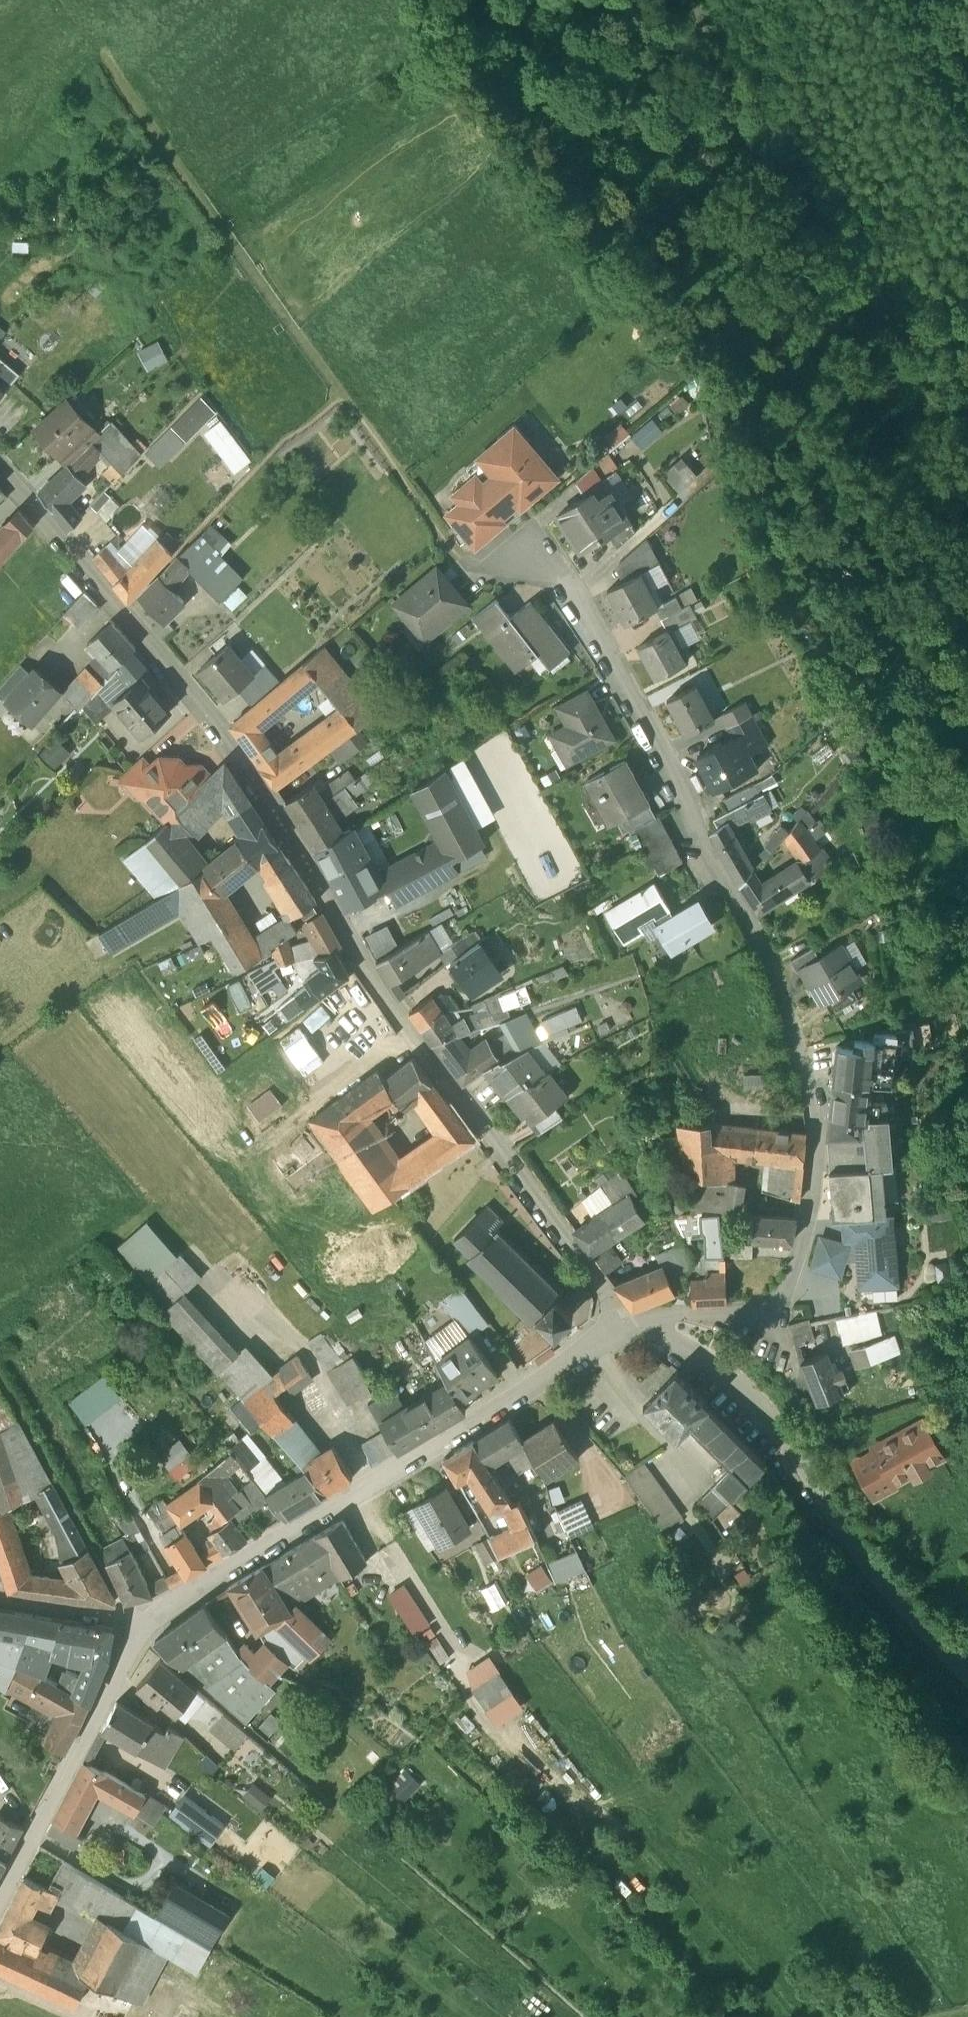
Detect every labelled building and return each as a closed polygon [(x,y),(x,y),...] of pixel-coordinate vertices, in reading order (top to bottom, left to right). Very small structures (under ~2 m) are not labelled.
[(150,370),(171,360),(162,340),(141,350),(150,370)] [(20,374),(0,358),(0,397),(20,374)] [(146,452),(162,468),(220,412),(204,395),(146,452)] [(67,399),(34,429),(59,455),(84,433),(91,426),(67,399)] [(223,418),(206,431),(238,473),(255,459),(223,418)] [(645,420),(627,435),(635,444),(653,429),(645,420)] [(98,433),(91,440),(103,452),(112,464),(106,470),(116,480),(140,455),(110,422),(98,433)] [(98,433),(91,426),(84,433),(91,440),(98,433)] [(514,430),(490,451),(499,461),(497,474),(483,487),(475,479),(455,497),(469,513),(470,514),(483,503),(501,524),(502,523),(499,519),(518,503),(521,507),(556,477),(514,430)] [(84,433),(59,455),(67,465),(90,443),(91,440),(84,433)] [(90,443),(67,465),(79,477),(86,470),(103,452),(91,440),(90,443)] [(605,454),(592,466),(601,479),(615,469),(605,454)] [(684,454),(665,471),(682,490),(701,473),(684,454)] [(67,465),(38,493),(53,511),(83,483),(79,477),(67,465)] [(592,466),(573,482),(583,497),(590,492),(590,493),(604,484),(601,479),(592,466)] [(601,479),(604,484),(609,491),(619,505),(632,496),(615,469),(601,479)] [(116,480),(106,470),(102,474),(103,476),(91,489),(99,498),(116,480)] [(701,486),(684,502),(691,510),(707,494),(701,486)] [(583,497),(557,515),(569,534),(570,534),(578,545),(577,546),(578,548),(597,536),(598,537),(627,518),(619,505),(609,491),(595,500),(590,493),(590,492),(583,497)] [(483,503),(470,514),(469,513),(456,525),(475,547),(501,524),(483,503)] [(0,528),(0,563),(33,527),(20,512),(6,525),(4,523),(0,528)] [(210,525),(197,539),(216,560),(219,557),(230,545),(210,525)] [(167,533),(160,540),(173,553),(179,546),(167,533)] [(614,566),(622,581),(639,572),(658,561),(645,537),(614,566)] [(216,560),(197,539),(189,546),(210,569),(221,559),(219,557),(216,560)] [(160,540),(126,578),(124,576),(114,585),(128,602),(173,553),(160,540)] [(118,560),(106,546),(92,558),(105,573),(118,560)] [(189,546),(178,555),(160,577),(174,591),(177,587),(173,583),(177,579),(187,568),(197,578),(197,579),(198,580),(210,569),(189,546)] [(210,569),(198,580),(220,601),(242,579),(221,559),(210,569)] [(658,561),(639,572),(657,605),(675,595),(676,595),(658,561)] [(468,605),(436,568),(393,605),(410,625),(417,620),(431,636),(468,605)] [(622,581),(606,590),(624,623),(654,607),(657,605),(639,572),(622,581)] [(174,591),(160,577),(140,597),(163,622),(184,602),(174,591)] [(675,595),(681,606),(688,602),(696,598),(690,587),(676,595),(675,595)] [(84,593),(63,616),(79,630),(98,608),(84,593)] [(657,605),(654,607),(660,618),(681,606),(675,595),(657,605)] [(496,599),(473,618),(486,634),(509,615),(496,599)] [(530,601),(510,617),(509,615),(486,634),(513,668),(539,648),(552,665),(570,652),(530,601)] [(695,615),(688,602),(681,606),(660,618),(667,630),(668,630),(695,615)] [(112,622),(88,644),(100,658),(109,669),(114,665),(131,651),(135,648),(112,622)] [(667,630),(637,646),(654,679),(685,662),(668,630),(667,630)] [(228,645),(201,668),(226,698),(237,689),(254,675),(252,674),(228,645)] [(377,715),(322,648),(304,663),(316,678),(341,708),(358,729),(377,715)] [(157,681),(131,651),(114,665),(116,667),(112,671),(128,689),(142,677),(151,687),(157,681)] [(109,669),(100,658),(89,669),(103,682),(112,671),(116,667),(114,665),(109,669)] [(304,663),(291,675),(302,690),(316,678),(304,663)] [(0,688),(0,695),(7,701),(31,674),(20,664),(0,688)] [(254,675),(237,689),(252,708),(281,683),(264,664),(252,674),(254,675)] [(31,674),(7,701),(32,723),(60,692),(35,669),(31,674)] [(89,669),(66,695),(80,707),(81,707),(103,682),(89,669)] [(110,704),(128,689),(112,671),(103,682),(81,707),(95,724),(113,709),(110,704)] [(252,708),(231,726),(261,768),(278,755),(258,727),(302,690),(291,675),(281,683),(252,708)] [(110,704),(113,709),(139,739),(172,712),(151,687),(142,677),(128,689),(110,704)] [(341,708),(316,678),(302,690),(324,721),(341,708)] [(693,685),(667,700),(685,733),(711,719),(693,685)] [(587,690),(558,706),(576,737),(558,747),(567,763),(613,737),(587,690)] [(720,713),(727,725),(753,711),(746,699),(720,713)] [(324,721),(310,732),(324,752),(325,753),(358,729),(341,708),(324,721)] [(758,708),(753,711),(755,717),(762,714),(758,708)] [(727,725),(725,726),(730,737),(758,722),(755,717),(753,711),(727,725)] [(758,722),(730,737),(693,757),(711,791),(758,766),(750,751),(767,742),(758,722)] [(278,755),(261,768),(276,788),(324,752),(310,732),(278,755)] [(58,765),(73,749),(60,736),(45,752),(58,765)] [(462,756),(444,768),(473,822),(476,827),(495,817),(462,756)] [(141,758),(124,774),(122,782),(132,784),(136,780),(135,779),(149,767),(141,758)] [(149,767),(135,779),(136,780),(145,790),(145,798),(166,822),(174,815),(176,813),(208,781),(211,778),(201,766),(194,766),(189,770),(183,770),(179,766),(179,759),(159,758),(149,767)] [(624,759),(584,781),(608,825),(649,803),(642,790),(640,791),(632,776),(634,776),(624,759)] [(211,778),(208,781),(176,813),(174,815),(166,822),(146,841),(181,883),(206,867),(184,840),(223,799),(247,836),(252,834),(248,827),(260,818),(225,763),(211,778)] [(394,796),(372,767),(354,779),(353,780),(358,787),(364,783),(368,788),(381,805),(394,796)] [(444,768),(413,789),(440,840),(473,822),(444,768)] [(347,771),(333,780),(337,786),(341,783),(343,787),(353,780),(354,779),(347,771)] [(333,780),(316,792),(322,802),(339,789),(337,786),(333,780)] [(353,780),(343,787),(351,797),(353,798),(368,788),(364,783),(358,787),(353,780)] [(311,785),(285,802),(297,820),(322,802),(316,792),(311,785)] [(748,785),(721,800),(727,811),(754,796),(748,785)] [(339,789),(322,802),(327,810),(340,801),(342,803),(351,797),(343,787),(339,789)] [(727,811),(713,818),(718,827),(711,832),(730,870),(740,884),(752,870),(727,828),(751,815),(754,817),(768,809),(769,805),(761,792),(757,795),(727,811)] [(327,810),(322,802),(297,820),(316,850),(342,833),(327,810)] [(806,810),(799,817),(805,828),(813,819),(806,810)] [(634,828),(643,847),(668,835),(658,817),(634,828)] [(793,857),(760,880),(752,870),(740,884),(758,911),(822,860),(805,828),(799,817),(788,829),(779,838),(793,857)] [(260,818),(248,827),(252,834),(247,836),(238,843),(256,864),(262,860),(279,846),(260,818)] [(440,840),(375,875),(383,891),(387,889),(395,904),(474,862),(468,850),(484,842),(476,827),(473,822),(440,840)] [(779,838),(788,829),(779,822),(775,827),(773,826),(762,844),(769,849),(779,838)] [(342,833),(316,850),(347,908),(383,891),(375,875),(350,828),(342,833)] [(668,835),(643,847),(660,876),(681,861),(668,835)] [(181,883),(146,841),(126,861),(158,898),(168,892),(181,883)] [(238,843),(206,867),(220,892),(233,883),(256,864),(238,843)] [(316,903),(279,846),(262,860),(270,873),(266,881),(288,918),(290,917),(290,918),(311,905),(316,903)] [(181,883),(168,892),(179,910),(182,915),(220,892),(206,867),(181,883)] [(655,883),(606,912),(624,942),(643,930),(640,925),(654,917),(659,925),(658,926),(672,949),(712,925),(698,902),(672,918),(666,909),(670,907),(655,883)] [(158,898),(118,923),(128,941),(179,910),(168,892),(158,898)] [(220,892),(182,915),(190,927),(204,919),(228,905),(220,892)] [(228,905),(204,919),(212,935),(213,936),(234,971),(260,957),(253,945),(228,905)] [(316,913),(311,905),(290,918),(297,930),(302,927),(300,923),(316,913)] [(262,935),(278,924),(271,912),(254,923),(261,935),(262,935)] [(340,947),(322,914),(307,924),(317,942),(290,950),(294,962),(312,958),(325,955),(325,956),(335,950),(340,947)] [(290,917),(288,918),(278,924),(262,935),(264,938),(253,945),(260,957),(272,951),(270,947),(285,938),(297,931),(297,930),(290,918),(290,917)] [(204,919),(190,927),(199,943),(212,935),(204,919)] [(118,923),(101,932),(110,952),(128,941),(118,923)] [(428,931),(440,952),(451,944),(453,943),(441,924),(428,931)] [(412,962),(416,969),(438,955),(441,953),(440,952),(428,931),(425,934),(434,948),(412,962)] [(453,943),(451,944),(458,955),(479,941),(472,931),(453,943)] [(403,946),(412,962),(434,948),(425,934),(403,946)] [(285,938),(270,947),(272,951),(275,955),(289,949),(285,938)] [(479,941),(450,961),(456,969),(458,968),(463,975),(461,976),(472,992),(500,972),(479,941)] [(819,956),(800,967),(800,968),(820,1001),(824,999),(851,983),(855,981),(849,971),(855,967),(841,943),(819,956)] [(451,944),(440,952),(441,953),(438,955),(445,965),(458,955),(451,944)] [(403,946),(376,963),(390,986),(397,981),(416,969),(412,962),(403,946)] [(813,946),(790,959),(797,970),(800,968),(800,967),(819,956),(813,946)] [(289,949),(275,955),(280,966),(294,962),(290,950),(289,949)] [(325,956),(325,955),(312,958),(319,969),(302,981),(304,984),(293,992),(295,995),(305,1008),(321,996),(322,997),(349,977),(335,950),(325,956)] [(279,967),(275,959),(246,973),(261,995),(281,981),(274,971),(279,968),(279,967)] [(397,981),(390,986),(398,999),(405,994),(397,981)] [(851,983),(824,999),(832,1011),(858,996),(851,983)] [(500,1021),(510,1017),(500,991),(485,999),(496,1022),(500,1021)] [(286,1023),(305,1008),(295,995),(276,1010),(286,1023)] [(443,1015),(431,998),(409,1013),(421,1029),(443,1015)] [(486,1026),(496,1022),(485,999),(472,1005),(474,1008),(486,1026)] [(480,1028),(486,1026),(474,1008),(472,1005),(470,1006),(474,1015),(480,1028)] [(540,1024),(534,1027),(542,1041),(583,1023),(575,1005),(539,1021),(540,1024)] [(526,1012),(518,1014),(534,1044),(542,1041),(534,1027),(526,1012)] [(506,1033),(516,1053),(534,1044),(518,1014),(510,1017),(500,1021),(506,1033)] [(443,1015),(421,1029),(432,1044),(433,1044),(458,1036),(459,1035),(453,1028),(443,1015)] [(469,1032),(480,1028),(474,1015),(464,1020),(469,1032)] [(459,1035),(469,1032),(464,1020),(453,1028),(459,1035)] [(481,1031),(480,1028),(469,1032),(459,1035),(458,1036),(462,1043),(481,1031)] [(874,1041),(855,1039),(854,1046),(838,1044),(836,1044),(833,1081),(871,1082),(896,1083),(896,1081),(897,1081),(899,1061),(913,1057),(909,1036),(907,1031),(896,1033),(895,1034),(874,1033),(874,1041)] [(489,1043),(498,1060),(501,1060),(516,1053),(506,1033),(489,1043)] [(458,1036),(433,1044),(463,1084),(484,1070),(488,1068),(488,1066),(498,1060),(489,1043),(488,1042),(470,1054),(462,1043),(458,1036)] [(516,1053),(501,1060),(507,1067),(491,1077),(490,1077),(490,1078),(504,1096),(507,1094),(516,1086),(545,1070),(527,1048),(516,1053)] [(413,1058),(383,1081),(401,1106),(432,1084),(413,1058)] [(501,1060),(498,1060),(488,1066),(488,1068),(484,1070),(490,1078),(490,1077),(491,1077),(507,1067),(501,1060)] [(744,1068),(744,1074),(764,1073),(763,1062),(744,1063),(744,1068)] [(726,1079),(744,1076),(744,1074),(744,1068),(725,1072),(726,1079)] [(545,1070),(516,1086),(507,1094),(524,1116),(528,1112),(534,1120),(553,1105),(567,1094),(547,1069),(545,1070)] [(401,1106),(383,1081),(375,1070),(307,1120),(311,1126),(327,1148),(340,1167),(372,1211),(392,1197),(474,1140),(445,1101),(422,1118),(432,1133),(399,1156),(372,1118),(389,1106),(394,1113),(402,1107),(401,1106)] [(744,1076),(745,1086),(765,1084),(764,1073),(744,1074),(744,1076)] [(871,1082),(833,1081),(828,1120),(884,1123),(882,1101),(869,1100),(871,1082)] [(272,1091),(248,1108),(258,1121),(282,1104),(272,1091)] [(884,1123),(828,1120),(827,1135),(827,1136),(829,1169),(882,1164),(892,1163),(892,1162),(888,1116),(887,1116),(886,1101),(882,1101),(884,1123)] [(553,1105),(534,1120),(542,1131),(563,1117),(553,1105)] [(708,1145),(710,1122),(677,1123),(685,1172),(722,1179),(724,1155),(725,1146),(708,1145)] [(768,1127),(710,1122),(708,1145),(725,1146),(724,1155),(764,1159),(768,1127)] [(311,1126),(270,1157),(286,1179),(327,1148),(311,1126)] [(806,1130),(768,1127),(764,1159),(803,1162),(806,1130)] [(298,1195),(340,1167),(327,1148),(286,1179),(298,1195)] [(650,1162),(655,1173),(662,1170),(662,1166),(660,1161),(657,1159),(650,1162)] [(803,1162),(764,1159),(761,1187),(799,1197),(803,1162)] [(829,1169),(833,1216),(843,1215),(885,1212),(885,1211),(881,1165),(892,1164),(892,1163),(882,1164),(829,1169)] [(636,1191),(621,1170),(608,1180),(618,1194),(614,1196),(618,1202),(631,1194),(631,1195),(636,1191)] [(593,1179),(599,1187),(600,1186),(608,1180),(602,1172),(593,1179)] [(722,1179),(685,1172),(688,1192),(692,1211),(718,1209),(739,1215),(744,1183),(722,1179)] [(614,1205),(618,1202),(614,1196),(618,1194),(608,1180),(600,1186),(614,1205)] [(614,1205),(600,1186),(599,1187),(580,1200),(593,1219),(601,1213),(614,1205)] [(631,1195),(631,1194),(618,1202),(614,1205),(601,1213),(617,1235),(642,1218),(631,1195)] [(469,1256),(465,1260),(504,1297),(501,1300),(522,1320),(525,1318),(530,1322),(535,1317),(553,1334),(573,1314),(555,1297),(561,1291),(496,1229),(503,1221),(486,1205),(452,1240),(469,1256)] [(710,1210),(679,1215),(683,1238),(714,1233),(710,1210)] [(885,1212),(843,1215),(845,1241),(848,1242),(843,1258),(858,1257),(860,1273),(871,1272),(873,1294),(898,1292),(896,1280),(897,1280),(891,1210),(885,1211),(885,1212)] [(617,1235),(601,1213),(593,1219),(574,1231),(590,1253),(607,1241),(617,1235)] [(780,1214),(753,1213),(752,1236),(792,1238),(796,1215),(780,1213),(780,1214)] [(845,1241),(821,1234),(812,1264),(839,1272),(843,1258),(848,1242),(845,1241)] [(722,1240),(721,1239),(709,1238),(709,1269),(724,1268),(723,1240),(722,1240)] [(621,1262),(607,1241),(590,1253),(605,1273),(621,1262)] [(684,1241),(656,1252),(661,1266),(663,1266),(689,1255),(690,1255),(684,1241)] [(753,1242),(728,1241),(728,1255),(752,1256),(753,1242)] [(179,1252),(143,1285),(159,1304),(164,1309),(184,1291),(185,1292),(202,1276),(179,1252)] [(689,1255),(663,1266),(670,1280),(682,1275),(690,1264),(689,1255)] [(661,1266),(615,1286),(632,1309),(675,1292),(670,1280),(663,1266),(661,1266)] [(724,1268),(709,1269),(706,1281),(692,1282),(694,1301),(725,1299),(724,1268)] [(458,1288),(439,1302),(454,1320),(472,1307),(458,1288)] [(184,1291),(164,1309),(219,1371),(239,1351),(238,1350),(185,1292),(184,1291)] [(472,1307),(454,1320),(461,1328),(469,1338),(488,1323),(474,1306),(472,1307)] [(834,1315),(837,1330),(860,1324),(857,1310),(834,1315)] [(788,1321),(802,1358),(819,1351),(807,1316),(788,1321)] [(424,1343),(435,1363),(469,1338),(461,1328),(449,1336),(443,1330),(424,1343)] [(326,1372),(337,1364),(333,1359),(321,1333),(306,1342),(326,1372)] [(852,1356),(855,1362),(891,1348),(887,1335),(864,1342),(864,1341),(849,1346),(852,1356)] [(726,1343),(713,1336),(709,1345),(721,1351),(726,1343)] [(469,1338),(435,1363),(438,1369),(458,1402),(496,1374),(469,1338)] [(435,1363),(424,1343),(414,1348),(429,1374),(438,1369),(435,1363)] [(245,1344),(238,1350),(239,1351),(219,1371),(243,1398),(273,1374),(271,1373),(245,1344)] [(819,1351),(802,1358),(817,1400),(844,1390),(850,1387),(841,1366),(838,1367),(833,1358),(831,1359),(827,1348),(819,1351)] [(271,1373),(273,1374),(243,1398),(250,1405),(266,1426),(273,1433),(294,1421),(292,1419),(273,1395),(285,1386),(307,1370),(296,1355),(271,1373)] [(337,1364),(361,1397),(370,1390),(367,1382),(368,1381),(352,1355),(337,1364)] [(325,1372),(346,1405),(361,1397),(337,1364),(326,1372),(325,1372)] [(307,1370),(285,1386),(292,1396),(314,1380),(307,1370)] [(90,1424),(125,1397),(106,1373),(72,1400),(90,1424)] [(653,1395),(643,1406),(676,1439),(685,1430),(687,1428),(692,1432),(707,1418),(702,1413),(706,1408),(709,1405),(675,1373),(664,1384),(664,1383),(653,1395)] [(447,1384),(413,1405),(430,1432),(464,1412),(458,1402),(447,1384)] [(15,1421),(2,1397),(0,1398),(0,1429),(15,1421)] [(228,1407),(249,1432),(262,1421),(240,1397),(228,1407)] [(378,1408),(382,1417),(400,1408),(396,1399),(378,1408)] [(687,1428),(685,1430),(693,1438),(697,1434),(729,1467),(715,1482),(731,1498),(763,1465),(706,1408),(702,1413),(707,1418),(692,1432),(687,1428)] [(292,1419),(294,1421),(273,1433),(300,1464),(321,1451),(295,1418),(292,1419)] [(923,1419),(873,1447),(875,1450),(855,1462),(874,1496),(895,1484),(893,1480),(911,1470),(915,1476),(929,1468),(925,1461),(942,1452),(923,1419)] [(508,1420),(473,1442),(488,1467),(489,1468),(507,1456),(519,1474),(536,1463),(508,1420)] [(554,1420),(523,1441),(546,1478),(578,1457),(554,1420)] [(27,1445),(15,1421),(0,1429),(0,1460),(27,1445)] [(408,1424),(391,1434),(399,1450),(417,1439),(408,1424)] [(399,1450),(391,1434),(388,1429),(360,1445),(372,1466),(399,1450)] [(222,1440),(229,1448),(240,1440),(233,1432),(222,1440)] [(252,1480),(263,1494),(284,1482),(246,1435),(243,1437),(261,1459),(244,1473),(252,1480)] [(157,1454),(169,1469),(191,1453),(179,1437),(157,1454)] [(238,1467),(244,1473),(261,1459),(243,1437),(240,1440),(229,1448),(224,1452),(227,1456),(238,1467)] [(473,1442),(443,1461),(455,1482),(467,1475),(490,1510),(500,1503),(508,1518),(523,1512),(518,1501),(512,1505),(498,1484),(494,1475),(489,1468),(488,1467),(473,1442)] [(7,1501),(29,1490),(37,1505),(53,1497),(27,1445),(0,1460),(0,1504),(7,1501)] [(327,1448),(321,1451),(300,1464),(305,1469),(325,1493),(347,1479),(327,1448)] [(227,1476),(238,1467),(227,1456),(207,1470),(230,1496),(234,1493),(238,1490),(227,1476)] [(643,1464),(624,1477),(630,1486),(649,1473),(643,1464)] [(238,1490),(244,1485),(239,1478),(244,1473),(238,1467),(227,1476),(238,1490)] [(325,1493),(305,1469),(284,1482),(263,1494),(269,1501),(283,1518),(325,1493)] [(230,1496),(207,1470),(192,1479),(197,1486),(171,1505),(186,1522),(212,1503),(218,1511),(210,1517),(212,1525),(240,1503),(234,1493),(230,1496)] [(244,1485),(252,1480),(244,1473),(239,1478),(244,1485)] [(649,1473),(630,1486),(662,1530),(681,1517),(649,1473)] [(240,1503),(212,1525),(214,1532),(210,1535),(211,1536),(220,1552),(221,1553),(240,1540),(232,1528),(269,1501),(263,1494),(252,1480),(244,1485),(238,1490),(234,1493),(240,1503)] [(731,1498),(715,1482),(697,1501),(711,1520),(731,1498)] [(471,1510),(458,1487),(448,1493),(461,1516),(471,1510)] [(445,1489),(416,1506),(435,1538),(448,1531),(452,1538),(468,1529),(461,1516),(448,1493),(445,1489)] [(81,1551),(53,1497),(37,1505),(65,1560),(81,1551)] [(193,1548),(159,1499),(123,1514),(125,1517),(137,1536),(154,1528),(162,1540),(180,1568),(185,1576),(204,1564),(193,1548)] [(40,1573),(33,1572),(7,1501),(0,1504),(0,1527),(5,1525),(10,1540),(16,1547),(27,1574),(41,1577),(40,1573)] [(581,1501),(557,1512),(564,1527),(568,1536),(592,1524),(581,1501)] [(528,1523),(523,1512),(508,1518),(513,1529),(528,1523)] [(146,1551),(144,1549),(137,1536),(125,1517),(118,1521),(125,1536),(124,1537),(131,1550),(134,1557),(146,1551)] [(341,1522),(315,1537),(314,1536),(313,1537),(338,1579),(365,1563),(341,1520),(340,1521),(341,1522)] [(528,1523),(513,1529),(509,1530),(513,1537),(507,1541),(512,1550),(536,1540),(528,1523)] [(0,1527),(0,1565),(5,1577),(10,1590),(49,1600),(41,1577),(27,1574),(16,1547),(10,1540),(5,1525),(0,1527)] [(154,1528),(137,1536),(144,1549),(162,1540),(154,1528)] [(509,1530),(503,1533),(507,1541),(513,1537),(509,1530)] [(492,1537),(488,1538),(498,1556),(512,1550),(507,1541),(503,1533),(492,1537)] [(131,1550),(124,1537),(123,1536),(98,1550),(106,1563),(131,1550)] [(193,1548),(204,1564),(221,1553),(220,1552),(211,1536),(193,1548)] [(313,1537),(261,1569),(274,1591),(283,1586),(286,1592),(316,1574),(324,1587),(328,1585),(328,1584),(333,1581),(333,1582),(338,1579),(313,1537)] [(498,1556),(488,1538),(477,1544),(487,1562),(496,1556),(498,1556)] [(134,1557),(131,1550),(106,1563),(107,1566),(121,1604),(145,1598),(152,1595),(147,1584),(134,1557)] [(110,1609),(81,1551),(65,1560),(58,1563),(64,1576),(67,1582),(41,1577),(49,1600),(110,1609)] [(575,1551),(546,1563),(554,1583),(585,1569),(575,1551)] [(502,1567),(496,1556),(487,1562),(494,1571),(502,1567)] [(167,1586),(185,1576),(180,1568),(162,1579),(167,1586)] [(268,1641),(256,1656),(245,1646),(238,1653),(237,1654),(240,1659),(267,1684),(298,1649),(299,1648),(300,1647),(295,1642),(301,1632),(284,1619),(287,1614),(287,1613),(274,1591),(261,1569),(230,1587),(258,1632),(259,1631),(268,1641)] [(40,1573),(41,1577),(67,1582),(64,1576),(40,1573)] [(152,1595),(167,1586),(162,1579),(161,1576),(147,1584),(152,1595)] [(415,1633),(429,1624),(403,1584),(388,1594),(415,1633)] [(225,1634),(205,1606),(154,1643),(207,1688),(206,1688),(245,1723),(275,1690),(267,1684),(240,1659),(237,1654),(238,1653),(225,1634)] [(330,1639),(301,1612),(293,1617),(288,1612),(287,1613),(287,1614),(284,1619),(301,1632),(295,1642),(300,1647),(299,1648),(298,1649),(310,1660),(330,1639)] [(16,1616),(0,1613),(0,1635),(8,1637),(16,1616)] [(5,1689),(15,1667),(13,1666),(32,1619),(16,1616),(8,1637),(0,1635),(0,1686),(5,1689)] [(72,1628),(32,1619),(13,1666),(15,1667),(17,1663),(28,1668),(26,1672),(38,1678),(53,1648),(66,1651),(72,1628)] [(108,1635),(72,1628),(66,1651),(65,1655),(87,1660),(71,1696),(84,1702),(104,1661),(108,1635)] [(413,1656),(420,1665),(432,1657),(425,1647),(413,1656)] [(466,1690),(469,1688),(467,1686),(495,1668),(487,1657),(469,1669),(468,1668),(457,1676),(466,1690)] [(193,1687),(160,1660),(136,1688),(157,1706),(160,1702),(172,1712),(193,1687)] [(469,1688),(484,1709),(512,1691),(495,1668),(467,1686),(469,1688)] [(38,1678),(26,1672),(17,1689),(31,1697),(29,1701),(53,1716),(71,1727),(84,1702),(71,1696),(38,1678)] [(4,1693),(0,1699),(0,1708),(14,1716),(10,1724),(23,1731),(34,1713),(28,1710),(30,1705),(4,1693)] [(152,1726),(115,1704),(101,1730),(141,1752),(152,1726)] [(235,1724),(215,1706),(201,1721),(234,1750),(248,1734),(235,1724)] [(60,1750),(71,1727),(53,1716),(40,1741),(60,1750)] [(152,1726),(141,1752),(156,1761),(164,1741),(167,1735),(164,1733),(152,1726)] [(183,1737),(167,1728),(164,1733),(167,1735),(164,1741),(176,1748),(183,1737)] [(164,1741),(156,1761),(166,1767),(176,1748),(164,1741)] [(205,1756),(199,1763),(212,1774),(218,1767),(205,1756)] [(84,1762),(54,1819),(74,1832),(75,1831),(96,1790),(101,1793),(110,1776),(84,1762)] [(386,1786),(402,1802),(420,1785),(405,1768),(386,1786)] [(162,1785),(141,1773),(132,1789),(144,1795),(144,1796),(152,1801),(162,1785)] [(132,1789),(110,1776),(101,1793),(134,1812),(144,1796),(144,1795),(132,1789)] [(255,1784),(246,1796),(263,1809),(272,1798),(255,1784)] [(144,1796),(134,1812),(139,1815),(153,1824),(164,1809),(152,1801),(144,1796)] [(6,1860),(15,1844),(24,1827),(0,1816),(0,1855),(6,1860)] [(74,1832),(54,1819),(47,1832),(72,1848),(80,1835),(75,1831),(74,1832)] [(132,1857),(114,1843),(106,1855),(125,1868),(132,1857)] [(67,1898),(71,1900),(86,1875),(62,1861),(47,1888),(55,1892),(67,1898)] [(86,1875),(71,1900),(93,1910),(107,1887),(86,1875)] [(14,1896),(46,1911),(51,1902),(55,1892),(47,1888),(24,1877),(14,1896)] [(177,1879),(155,1916),(162,1920),(189,1936),(207,1947),(228,1910),(177,1879)] [(162,1920),(155,1916),(107,1887),(93,1910),(107,1917),(118,1922),(142,1936),(152,1942),(154,1939),(151,1937),(162,1920)] [(51,1902),(63,1907),(67,1898),(55,1892),(51,1902)] [(7,1910),(0,1924),(0,1936),(36,1952),(41,1940),(46,1926),(40,1924),(46,1911),(14,1896),(7,1910)] [(100,1932),(107,1917),(93,1910),(71,1900),(67,1898),(63,1907),(90,1915),(85,1923),(100,1932)] [(100,1932),(86,1958),(79,1972),(88,1976),(114,1988),(142,1936),(118,1922),(107,1917),(100,1932)] [(0,1936),(0,1971),(75,2005),(88,1976),(79,1972),(36,1952),(0,1936)] [(142,1936),(114,1988),(142,2001),(160,1966),(162,1967),(170,1953),(151,1943),(142,1936)] [(207,1947),(189,1936),(183,1946),(191,1952),(186,1961),(203,1971),(214,1951),(207,1947)] [(41,1940),(36,1952),(79,1972),(86,1958),(41,1940)]
